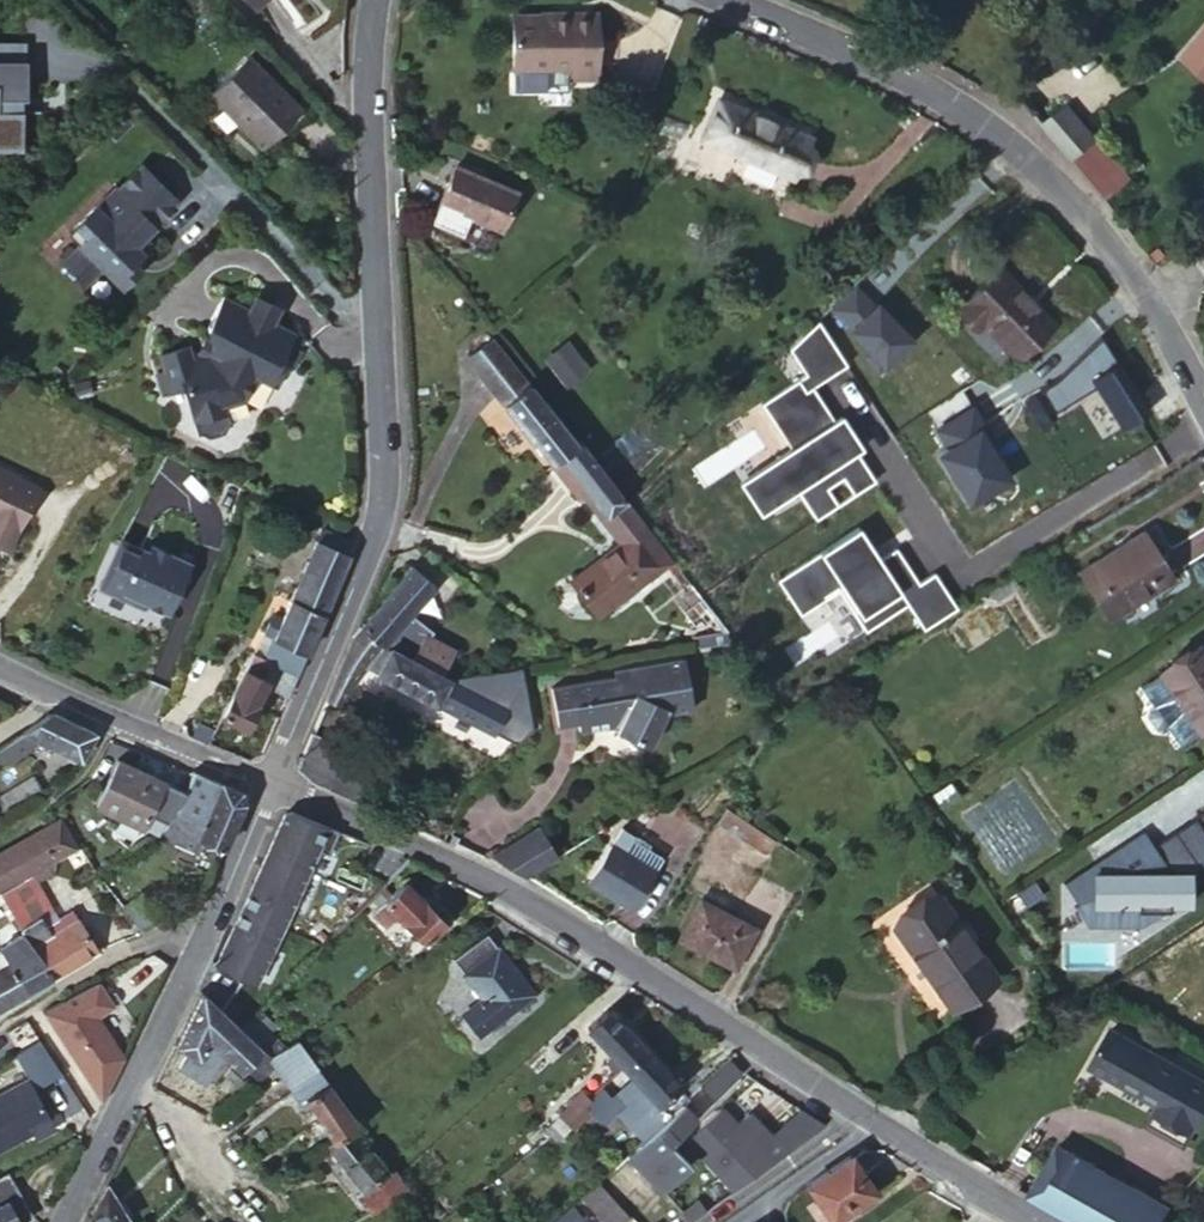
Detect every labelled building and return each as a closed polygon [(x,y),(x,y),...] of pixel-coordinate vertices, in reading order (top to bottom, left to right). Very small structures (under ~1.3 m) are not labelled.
[(539,21),(539,15),(510,15),(510,72),(568,73),(568,81),(594,81),(594,22),(539,21)] [(1184,53),(1203,71),(1203,30),(1184,53)] [(24,57),(24,39),(0,39),(0,57),(24,57)] [(17,138),(17,106),(39,106),(39,105),(23,104),(17,104),(17,79),(24,79),(24,57),(0,57),(0,137),(17,138)] [(246,58),(211,92),(261,143),(296,108),(246,58)] [(719,101),(703,137),(789,173),(806,138),(719,101)] [(1044,124),(1105,197),(1129,179),(1070,104),(1044,124)] [(115,111),(104,122),(115,134),(127,122),(115,111)] [(104,122),(99,126),(111,139),(115,134),(104,122)] [(149,225),(173,200),(137,165),(113,191),(110,189),(65,237),(76,247),(59,264),(68,272),(64,276),(70,282),(74,278),(83,286),(99,269),(119,289),(139,268),(131,261),(149,243),(142,237),(151,227),(149,225)] [(456,167),(431,221),(459,234),(467,216),(496,228),(512,191),(456,167)] [(997,269),(955,308),(974,328),(981,322),(1014,356),(1050,323),(997,269)] [(850,286),(827,308),(847,329),(845,331),(864,350),(859,355),(874,372),(908,340),(873,304),(870,307),(867,310),(861,303),(864,300),(850,286)] [(185,343),(156,353),(161,368),(167,389),(180,385),(195,430),(198,429),(206,433),(220,428),(223,420),(226,420),(221,404),(241,398),(254,373),(272,382),(297,333),(269,318),(276,305),(251,293),(245,306),(220,294),(205,325),(203,354),(195,350),(187,352),(185,343)] [(843,365),(813,322),(785,349),(802,374),(758,403),(787,448),(735,481),(756,514),(793,490),(812,519),(871,480),(851,450),(857,446),(838,416),(824,425),(802,391),(816,382),(843,365)] [(566,334),(542,354),(566,383),(590,363),(566,334)] [(573,444),(488,337),(464,359),(547,463),(573,444)] [(1117,429),(1144,412),(1114,360),(1092,341),(1051,380),(1035,390),(1050,413),(1091,387),(1117,429)] [(153,371),(159,391),(167,389),(161,368),(153,371)] [(923,413),(933,430),(968,408),(958,391),(923,413)] [(968,408),(933,430),(944,448),(934,454),(965,504),(1006,479),(988,449),(975,430),(981,427),(968,408)] [(549,465),(559,478),(584,458),(573,444),(547,463),(549,465)] [(598,611),(664,559),(623,506),(584,458),(559,478),(575,498),(578,496),(617,545),(574,579),(598,611)] [(5,550),(35,489),(0,473),(0,547),(5,550)] [(873,517),(868,520),(889,552),(893,549),(873,517)] [(774,581),(785,597),(792,593),(802,609),(834,589),(835,592),(862,633),(904,606),(920,630),(954,609),(931,573),(915,583),(893,549),(889,552),(868,520),(774,581)] [(349,542),(343,538),(321,528),(280,617),(271,614),(266,626),(274,631),(262,658),(270,663),(276,666),(295,675),(349,542)] [(1140,532),(1076,571),(1106,619),(1169,580),(1140,532)] [(143,544),(123,534),(119,541),(139,551),(143,544)] [(143,544),(139,551),(119,541),(99,583),(140,602),(142,597),(167,608),(190,559),(153,542),(150,547),(143,544)] [(409,567),(360,628),(382,646),(438,673),(450,649),(423,636),(428,632),(406,613),(429,584),(409,567)] [(1015,585),(1010,577),(988,590),(993,598),(1015,585)] [(274,631),(266,626),(252,653),(262,658),(274,631)] [(444,687),(447,677),(438,673),(382,646),(360,628),(356,631),(345,645),(322,698),(336,705),(364,664),(372,669),(371,671),(432,702),(428,710),(448,719),(460,695),(444,687)] [(1159,673),(1197,732),(1203,727),(1203,647),(1203,645),(1159,673)] [(262,658),(252,653),(250,652),(242,670),(239,670),(218,717),(244,728),(256,704),(253,701),(264,681),(263,679),(270,663),(262,658)] [(610,674),(546,686),(551,724),(572,721),(573,729),(606,724),(627,734),(625,737),(641,746),(658,713),(687,708),(679,657),(609,669),(610,674)] [(286,694),(295,675),(276,666),(269,685),(286,694)] [(511,672),(474,679),(477,692),(513,685),(511,672)] [(1159,673),(1143,683),(1182,741),(1197,732),(1159,673)] [(93,732),(55,713),(44,716),(0,745),(0,755),(1,755),(6,761),(37,738),(79,757),(93,732)] [(181,794),(183,789),(158,778),(155,786),(140,779),(143,771),(115,759),(95,805),(155,832),(159,826),(181,794)] [(155,786),(158,778),(143,771),(140,779),(155,786)] [(238,790),(191,771),(183,789),(181,794),(207,804),(202,819),(182,812),(173,832),(171,838),(194,848),(198,837),(222,846),(242,802),(238,790)] [(330,790),(356,802),(365,784),(338,772),(330,790)] [(24,779),(0,793),(8,807),(32,794),(24,779)] [(207,804),(181,794),(159,826),(173,832),(182,812),(202,819),(207,804)] [(763,853),(772,838),(722,806),(713,823),(763,853)] [(383,882),(406,857),(289,811),(279,813),(270,834),(267,833),(265,837),(246,883),(236,905),(259,913),(284,863),(337,882),(344,867),(355,871),(383,882)] [(0,852),(0,886),(74,845),(59,819),(0,852)] [(489,854),(525,875),(554,856),(536,826),(489,854)] [(584,882),(621,904),(625,897),(633,901),(659,857),(629,839),(631,835),(617,826),(584,882)] [(383,882),(355,871),(294,929),(304,940),(307,943),(314,951),(383,882)] [(29,874),(0,889),(0,892),(23,932),(51,977),(97,951),(73,911),(56,920),(44,926),(38,916),(49,910),(29,874)] [(402,881),(370,912),(383,926),(394,915),(421,942),(442,922),(402,881)] [(135,895),(119,906),(138,932),(154,920),(135,895)] [(625,897),(621,904),(629,909),(633,901),(625,897)] [(938,898),(893,928),(949,1009),(993,978),(938,898)] [(697,899),(677,938),(732,968),(752,927),(697,899)] [(56,920),(49,910),(38,916),(44,926),(56,920)] [(304,940),(294,929),(290,936),(299,945),(304,940)] [(51,977),(23,932),(2,945),(4,949),(29,989),(51,977)] [(484,933),(451,958),(482,998),(462,1013),(478,1033),(530,994),(484,933)] [(294,957),(301,964),(314,951),(307,943),(294,957)] [(29,989),(4,949),(0,952),(0,955),(4,962),(0,964),(0,980),(11,999),(29,989)] [(11,999),(0,980),(0,1005),(11,999)] [(110,1004),(95,981),(64,997),(40,1009),(101,1099),(117,1067),(100,1042),(108,1036),(94,1015),(110,1004)] [(198,991),(172,1043),(186,1051),(178,1066),(207,1080),(220,1055),(238,1071),(242,1067),(256,1079),(232,1106),(246,1119),(273,1095),(290,1081),(313,1064),(293,1037),(267,1054),(237,1027),(198,991)] [(584,1028),(619,1066),(640,1045),(606,1008),(584,1028)] [(1087,1068),(1110,1080),(1157,1106),(1152,1115),(1162,1120),(1156,1131),(1182,1145),(1192,1126),(1197,1128),(1203,1120),(1203,1081),(1109,1029),(1087,1068)] [(122,1057),(108,1036),(100,1042),(117,1067),(122,1057)] [(13,1053),(26,1077),(0,1092),(0,1148),(32,1130),(50,1119),(32,1086),(59,1070),(37,1038),(13,1053)] [(640,1045),(619,1066),(630,1078),(614,1093),(620,1101),(612,1109),(639,1138),(678,1104),(687,1096),(676,1086),(678,1084),(640,1045)] [(301,1097),(315,1119),(342,1102),(313,1064),(290,1081),(273,1095),(275,1098),(289,1090),(296,1100),(301,1097)] [(544,1127),(550,1133),(587,1097),(580,1089),(566,1102),(567,1105),(544,1127)] [(587,1097),(550,1133),(555,1138),(579,1117),(581,1119),(595,1106),(587,1097)] [(325,1145),(331,1153),(365,1132),(342,1102),(315,1119),(329,1141),(325,1145)] [(646,1155),(641,1161),(661,1183),(682,1162),(664,1141),(690,1117),(678,1104),(639,1138),(635,1143),(646,1155)] [(694,1125),(682,1134),(721,1175),(752,1146),(718,1108),(695,1127),(694,1125)] [(1152,1115),(1146,1125),(1156,1131),(1162,1120),(1152,1115)] [(50,1119),(32,1130),(36,1138),(55,1127),(50,1119)] [(366,1214),(406,1192),(396,1176),(390,1167),(365,1132),(331,1153),(358,1189),(352,1193),(366,1214)] [(635,1143),(631,1147),(641,1161),(646,1155),(635,1143)] [(1027,1196),(1073,1221),(1157,1221),(1166,1207),(1056,1146),(1027,1196)] [(829,1220),(853,1204),(868,1194),(872,1191),(849,1156),(805,1184),(829,1220)] [(0,1173),(0,1221),(22,1221),(33,1216),(5,1170),(0,1173)] [(626,1214),(596,1184),(579,1199),(600,1221),(617,1221),(626,1214)] [(88,1216),(92,1221),(126,1221),(103,1185),(88,1216)] [(868,1194),(853,1204),(858,1210),(873,1201),(868,1194)] [(573,1212),(560,1221),(582,1221),(573,1212)]
